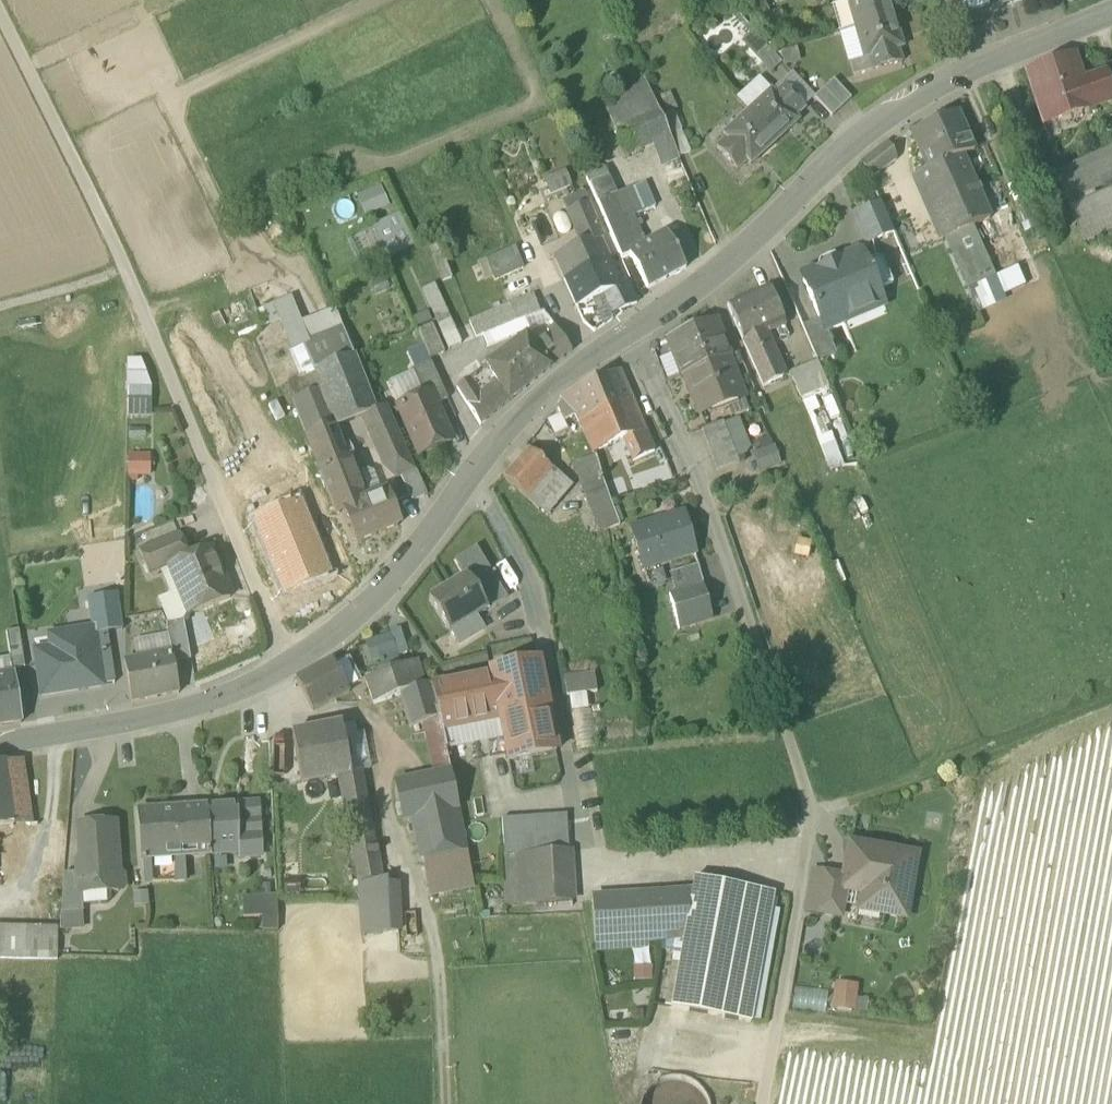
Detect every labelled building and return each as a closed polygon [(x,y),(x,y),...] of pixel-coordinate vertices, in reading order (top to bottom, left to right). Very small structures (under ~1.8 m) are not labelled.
[(744,4),(755,28),(783,15),(777,3),(767,8),(764,0),(753,0),(744,4)] [(847,0),(839,2),(831,4),(839,32),(854,27),(847,0)] [(854,27),(894,16),(890,0),(847,0),(854,27)] [(854,27),(863,58),(864,59),(868,58),(872,70),(902,62),(899,49),(903,47),(894,16),(854,27)] [(854,27),(839,32),(848,63),(850,62),(863,58),(854,27)] [(742,41),(758,58),(767,50),(752,33),(742,41)] [(796,48),(781,51),(785,65),(800,62),(796,48)] [(772,51),(760,62),(770,73),(782,62),(772,51)] [(1043,123),(1111,99),(1111,96),(1104,73),(1083,80),(1075,56),(1026,73),(1043,123)] [(854,75),(872,70),(868,58),(864,59),(863,58),(850,62),(854,75)] [(784,84),(805,106),(814,97),(792,73),(782,82),(784,84)] [(735,99),(747,112),(771,90),(759,77),(735,99)] [(601,98),(607,112),(651,93),(646,79),(601,98)] [(815,97),(832,116),(851,99),(834,80),(815,97)] [(771,90),(747,112),(775,142),(799,120),(796,117),(806,108),(805,106),(784,84),(774,94),(771,90)] [(661,115),(672,110),(677,108),(670,92),(654,98),(661,115)] [(655,143),(663,163),(679,156),(669,134),(661,115),(654,98),(651,93),(607,112),(626,155),(655,143)] [(672,110),(661,115),(669,134),(680,129),(672,110)] [(751,165),(775,142),(747,112),(723,134),(726,138),(716,147),(737,170),(747,161),(751,165)] [(912,132),(928,169),(963,155),(974,150),(957,112),(912,132)] [(669,134),(679,156),(690,151),(680,129),(669,134)] [(869,176),(871,178),(896,160),(897,158),(897,157),(889,142),(860,164),(869,176)] [(1084,240),(1111,227),(1111,148),(1055,173),(1084,240)] [(917,174),(945,238),(973,226),(990,218),(963,155),(928,169),(917,174)] [(544,179),(550,193),(571,184),(565,169),(544,179)] [(590,184),(598,202),(616,195),(607,176),(590,184)] [(632,188),(642,212),(656,206),(646,182),(632,188)] [(380,184),(356,195),(366,215),(390,205),(380,184)] [(638,248),(644,245),(631,216),(642,212),(632,188),(616,195),(638,248)] [(561,201),(566,211),(588,201),(584,191),(561,201)] [(644,245),(638,248),(616,195),(598,202),(620,254),(622,258),(629,254),(648,289),(686,267),(667,232),(644,245)] [(554,256),(564,279),(609,259),(600,239),(604,237),(588,201),(566,211),(580,244),(554,256)] [(866,237),(872,240),(894,231),(882,203),(856,214),(866,237)] [(372,227),(388,259),(413,247),(398,214),(372,227)] [(1005,297),(973,226),(945,238),(977,309),(1005,297)] [(487,259),(495,280),(523,267),(515,247),(487,259)] [(820,318),(824,329),(826,328),(845,320),(842,312),(880,295),(878,289),(893,283),(883,260),(876,257),(866,262),(863,254),(856,252),(842,258),(840,263),(822,271),(816,269),(806,273),(803,280),(820,318)] [(431,258),(441,283),(452,279),(444,258),(442,253),(431,258)] [(819,260),(816,269),(822,271),(840,263),(842,258),(833,254),(819,260)] [(1012,265),(1021,288),(1042,280),(1032,257),(1012,265)] [(621,284),(609,259),(564,279),(576,305),(592,299),(603,294),(612,313),(636,303),(636,302),(626,282),(621,284)] [(1003,290),(1018,283),(1010,267),(996,273),(1003,290)] [(423,291),(442,333),(454,328),(435,285),(423,291)] [(727,306),(763,387),(785,377),(765,332),(785,323),(769,287),(727,306)] [(612,313),(603,294),(592,299),(602,323),(614,318),(612,313)] [(476,338),(482,335),(531,316),(540,313),(533,295),(509,304),(469,321),(476,338)] [(842,312),(845,320),(884,303),(880,295),(842,312)] [(270,306),(290,352),(306,345),(310,344),(301,322),(291,297),(270,306)] [(310,344),(343,330),(334,309),(301,322),(310,344)] [(535,326),(531,316),(482,335),(487,347),(535,326)] [(803,326),(818,361),(818,362),(837,354),(826,328),(824,329),(820,318),(803,326)] [(716,319),(691,329),(705,365),(729,356),(730,356),(716,319)] [(423,345),(430,360),(445,353),(433,325),(417,331),(423,345)] [(535,347),(550,368),(572,351),(570,349),(554,325),(547,331),(549,335),(535,347)] [(461,344),(454,328),(442,333),(449,349),(461,344)] [(683,374),(705,365),(691,329),(667,338),(673,353),(682,375),(683,374)] [(306,345),(316,370),(353,356),(343,330),(310,344),(306,345)] [(496,381),(509,402),(550,368),(535,347),(526,336),(486,366),(496,381)] [(290,352),(301,379),(315,373),(314,371),(316,370),(306,345),(290,352)] [(415,370),(431,363),(430,360),(423,345),(407,352),(415,370)] [(669,380),(682,375),(673,353),(660,359),(669,380)] [(375,410),(353,356),(316,370),(314,371),(315,373),(321,388),(337,426),(362,416),(375,411),(375,410)] [(744,395),(729,356),(705,365),(683,374),(699,412),(725,402),(744,395)] [(126,400),(152,400),(152,388),(141,361),(127,361),(126,400)] [(828,385),(818,362),(818,361),(790,373),(801,397),(828,385)] [(430,392),(436,405),(448,399),(431,363),(415,370),(413,371),(423,395),(430,392)] [(486,366),(469,379),(480,395),(496,381),(486,366)] [(423,395),(413,371),(388,382),(398,407),(423,395)] [(576,415),(580,423),(631,400),(631,399),(619,371),(566,393),(560,395),(562,399),(557,406),(564,421),(576,415)] [(288,384),(294,399),(321,388),(315,373),(301,379),(288,384)] [(457,388),(480,425),(509,402),(496,381),(480,395),(469,379),(457,388)] [(337,426),(321,388),(294,399),(292,400),(306,436),(337,426)] [(398,407),(420,455),(452,440),(436,405),(430,392),(423,395),(398,407)] [(749,409),(744,395),(725,402),(731,416),(749,409)] [(152,400),(126,400),(126,418),(151,418),(152,400)] [(654,451),(631,400),(580,423),(593,451),(624,438),(634,460),(635,460),(651,452),(654,451)] [(386,406),(375,410),(375,411),(362,416),(384,465),(396,478),(400,476),(414,469),(414,468),(386,406)] [(734,449),(748,444),(742,428),(738,420),(724,425),(727,434),(728,436),(733,449),(734,449)] [(702,429),(708,444),(728,436),(727,434),(724,425),(722,421),(706,427),(702,429)] [(350,458),(337,426),(306,436),(319,470),(350,458)] [(845,465),(831,433),(817,439),(831,471),(845,465)] [(708,444),(713,457),(733,449),(728,436),(708,444)] [(753,454),(759,471),(780,463),(774,447),(753,454)] [(565,480),(552,468),(529,449),(503,477),(525,497),(539,509),(565,480)] [(734,449),(733,449),(713,457),(718,471),(739,463),(734,449)] [(635,460),(639,467),(655,460),(651,452),(635,460)] [(125,476),(149,476),(149,455),(126,455),(125,476)] [(586,497),(588,496),(607,490),(595,455),(590,457),(574,462),(586,497)] [(336,514),(345,511),(343,508),(366,499),(356,474),(350,458),(319,470),(336,514)] [(400,476),(411,501),(427,494),(416,467),(414,468),(414,469),(400,476)] [(366,499),(382,492),(374,472),(368,469),(356,474),(366,499)] [(632,480),(607,490),(611,503),(637,494),(632,480)] [(619,525),(611,503),(607,490),(588,496),(602,532),(608,530),(619,525)] [(382,492),(366,499),(343,508),(345,511),(357,542),(399,525),(385,491),(382,492)] [(299,503),(255,522),(286,597),(331,578),(299,503)] [(631,529),(643,570),(694,554),(683,513),(631,529)] [(139,550),(149,576),(160,571),(171,567),(170,566),(190,558),(179,533),(139,550)] [(793,554),(809,557),(812,543),(796,540),(793,554)] [(455,561),(465,577),(467,576),(474,589),(493,577),(476,548),(455,561)] [(180,590),(190,614),(230,598),(220,574),(223,569),(219,561),(214,558),(210,549),(190,558),(170,566),(171,567),(180,590)] [(670,574),(676,593),(702,585),(703,585),(697,565),(670,574)] [(171,567),(160,571),(170,595),(180,590),(171,567)] [(486,609),(474,589),(467,576),(465,577),(428,599),(449,633),(451,632),(476,616),(487,610),(486,609)] [(474,589),(486,609),(505,597),(493,577),(474,589)] [(712,619),(702,585),(676,593),(669,595),(669,596),(678,629),(712,619)] [(190,614),(180,590),(170,595),(159,599),(169,624),(184,621),(190,614)] [(93,634),(107,632),(122,630),(117,594),(87,599),(92,629),(93,634)] [(451,632),(459,643),(484,628),(476,616),(451,632)] [(171,651),(173,663),(191,660),(184,621),(169,624),(166,624),(168,634),(171,651)] [(402,628),(388,634),(397,658),(410,653),(402,628)] [(10,658),(12,669),(25,667),(19,629),(6,631),(10,658)] [(36,651),(42,694),(101,685),(93,634),(92,629),(68,633),(70,646),(49,649),(36,651)] [(93,634),(101,685),(114,683),(107,632),(93,634)] [(47,636),(49,649),(70,646),(68,633),(47,636)] [(171,651),(168,634),(132,641),(135,658),(171,651)] [(380,660),(385,672),(401,666),(397,658),(388,634),(372,639),(380,660)] [(380,660),(372,639),(364,642),(371,663),(380,660)] [(124,660),(132,702),(179,693),(173,663),(171,651),(135,658),(124,660)] [(347,688),(358,681),(362,680),(350,657),(335,665),(347,688)] [(13,674),(12,669),(10,658),(0,660),(0,676),(13,674)] [(296,680),(312,712),(349,692),(347,688),(335,665),(333,660),(296,680)] [(374,704),(400,694),(424,685),(417,660),(401,666),(385,672),(365,679),(365,680),(374,704)] [(490,672),(491,674),(499,717),(504,738),(508,761),(556,752),(538,662),(490,672)] [(13,674),(0,676),(0,726),(21,722),(14,674),(13,674)] [(471,723),(499,717),(491,674),(462,680),(471,723)] [(564,679),(567,697),(569,696),(586,694),(597,693),(595,675),(564,679)] [(443,728),(471,723),(462,680),(432,686),(439,716),(442,729),(443,728)] [(425,722),(434,773),(450,770),(446,750),(442,729),(439,716),(429,683),(424,685),(400,694),(411,727),(425,722)] [(586,694),(569,696),(571,711),(588,709),(586,694)] [(471,723),(443,728),(442,729),(446,750),(504,738),(499,717),(471,723)] [(351,773),(361,771),(371,769),(364,731),(357,732),(355,722),(342,725),(351,773)] [(292,734),(301,783),(339,775),(351,773),(342,725),(292,734)] [(4,762),(14,824),(32,821),(22,759),(4,762)] [(14,824),(4,762),(0,763),(0,826),(14,824)] [(403,821),(412,820),(459,810),(450,770),(434,773),(395,782),(403,821)] [(339,775),(359,883),(381,879),(361,771),(351,773),(339,775)] [(257,802),(238,804),(238,852),(239,857),(261,855),(259,831),(253,832),(252,820),(258,819),(257,802)] [(211,854),(238,852),(238,804),(207,806),(211,854)] [(185,857),(211,854),(207,806),(139,810),(143,861),(151,860),(174,858),(185,857)] [(422,866),(425,865),(467,856),(469,855),(459,810),(412,820),(422,863),(422,866)] [(502,819),(504,854),(537,852),(569,850),(567,814),(502,819)] [(80,890),(82,889),(106,887),(111,892),(118,891),(123,884),(122,877),(118,873),(114,824),(81,826),(83,862),(79,863),(79,872),(80,890)] [(844,888),(860,891),(880,895),(877,912),(905,917),(915,856),(851,845),(845,877),(843,888),(844,888)] [(569,850),(537,852),(540,903),(572,901),(569,850)] [(505,906),(540,903),(537,852),(504,854),(502,854),(505,906)] [(472,876),(467,856),(425,865),(429,886),(472,876)] [(185,857),(174,858),(175,882),(187,881),(185,857)] [(151,860),(143,861),(144,884),(153,884),(151,860)] [(817,912),(839,916),(844,888),(843,888),(845,877),(824,873),(811,871),(804,910),(817,912)] [(64,873),(61,912),(83,911),(83,905),(82,889),(80,890),(79,872),(64,873)] [(472,876),(429,886),(431,898),(475,888),(472,876)] [(388,878),(381,879),(359,883),(360,902),(361,934),(399,932),(396,883),(390,884),(388,878)] [(695,878),(692,896),(685,932),(671,1007),(751,1022),(774,893),(695,878)] [(111,899),(111,892),(106,887),(82,889),(83,905),(108,903),(111,899)] [(133,892),(134,906),(149,905),(148,891),(133,892)] [(857,908),(877,912),(880,895),(860,891),(857,908)] [(663,933),(685,932),(692,896),(592,902),(595,945),(662,942),(663,933)] [(241,899),(242,918),(261,917),(277,916),(277,903),(276,897),(241,899)] [(84,929),(83,911),(61,912),(59,929),(84,929)] [(278,930),(277,916),(261,917),(262,930),(278,930)] [(26,959),(26,926),(0,925),(0,958),(26,959)] [(57,927),(26,926),(26,959),(57,959),(57,927)] [(633,965),(633,980),(652,980),(652,966),(633,965)] [(837,983),(836,992),(855,994),(856,986),(837,983)] [(834,1008),(853,1010),(855,994),(836,992),(834,1008)] [(706,1094),(698,1084),(686,1078),(673,1076),(660,1079),(649,1087),(642,1098),(641,1103),(710,1103),(706,1094)]
